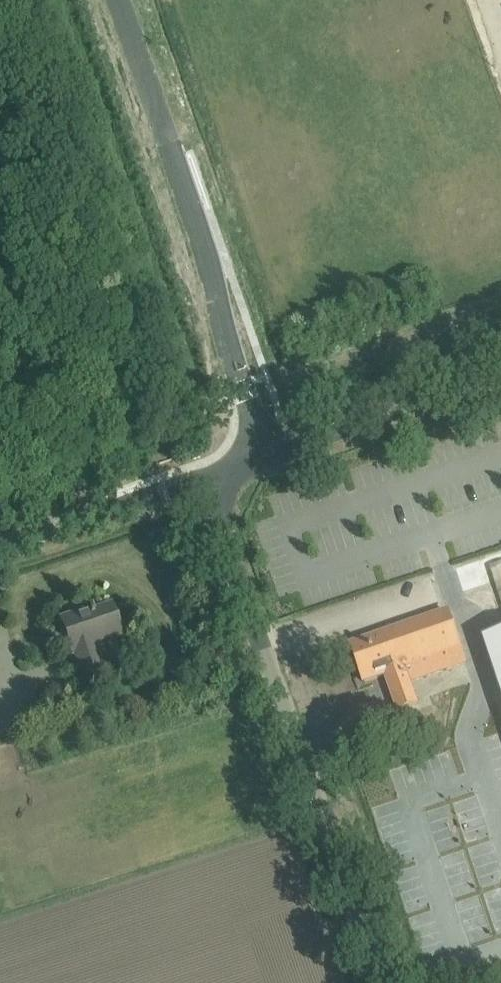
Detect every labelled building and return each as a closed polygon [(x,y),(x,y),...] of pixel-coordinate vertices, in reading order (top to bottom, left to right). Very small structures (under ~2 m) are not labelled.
[(457,592),(500,577),(500,553),(449,570),(453,581),(457,592)] [(61,620),(67,638),(72,653),(77,652),(85,677),(103,671),(95,647),(122,638),(111,607),(93,613),(92,609),(89,610),(90,614),(78,618),(77,614),(61,620)] [(359,666),(365,682),(386,675),(399,711),(418,704),(410,683),(465,664),(448,612),(361,642),(342,648),(348,665),(358,661),(360,665),(359,666)] [(483,640),(499,687),(500,692),(500,634),(483,640)]
